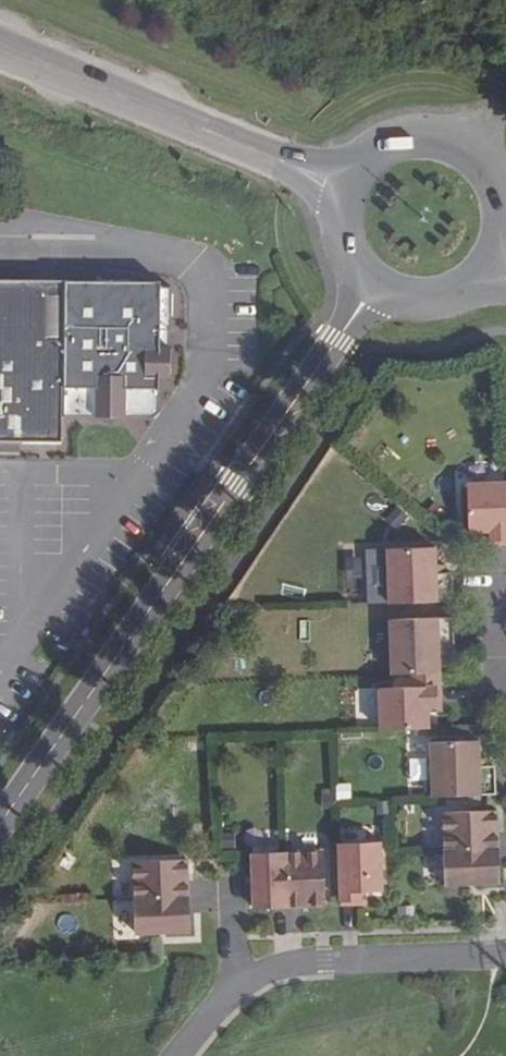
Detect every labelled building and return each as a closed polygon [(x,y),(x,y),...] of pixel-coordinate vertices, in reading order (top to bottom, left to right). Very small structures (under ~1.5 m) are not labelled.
[(18,441),(62,442),(62,416),(62,408),(149,410),(149,397),(158,398),(158,378),(159,339),(169,340),(170,287),(159,287),(138,287),(138,281),(97,280),(97,288),(65,287),(65,280),(0,278),(0,441),(18,441)] [(97,280),(65,280),(65,287),(97,288),(97,280)] [(169,340),(159,339),(158,378),(168,378),(169,340)] [(149,410),(62,408),(62,416),(149,418),(158,410),(158,398),(149,397),(149,410)] [(18,455),(18,441),(0,441),(0,455),(18,455)] [(467,494),(469,541),(486,541),(493,541),(494,553),(505,552),(505,492),(467,494)] [(387,549),(389,603),(452,601),(451,572),(443,573),(435,573),(435,564),(434,548),(387,549)] [(367,603),(383,603),(382,558),(365,559),(367,603)] [(443,573),(443,563),(435,564),(435,573),(443,573)] [(453,617),(389,619),(391,674),(439,672),(438,656),(437,646),(445,646),(454,646),(453,617)] [(446,655),(445,646),(437,646),(438,656),(446,655)] [(439,686),(439,672),(410,673),(410,687),(439,686)] [(439,686),(379,688),(381,730),(428,728),(427,710),(427,704),(440,703),(439,686)] [(424,743),(426,796),(489,794),(489,766),(480,766),(472,766),(472,757),(471,741),(424,743)] [(480,766),(480,757),(472,757),(472,766),(480,766)] [(436,813),(437,850),(491,848),(489,811),(436,813)] [(382,891),(380,844),(339,845),(341,905),(358,905),(357,892),(365,892),(382,891)] [(439,885),(492,883),(491,848),(437,850),(439,885)] [(323,852),(285,854),(287,907),(325,906),(323,852)] [(251,855),(253,908),(287,907),(285,854),(251,855)] [(133,862),(134,899),(187,898),(186,860),(133,862)] [(135,934),(188,932),(187,898),(134,899),(135,934)]
